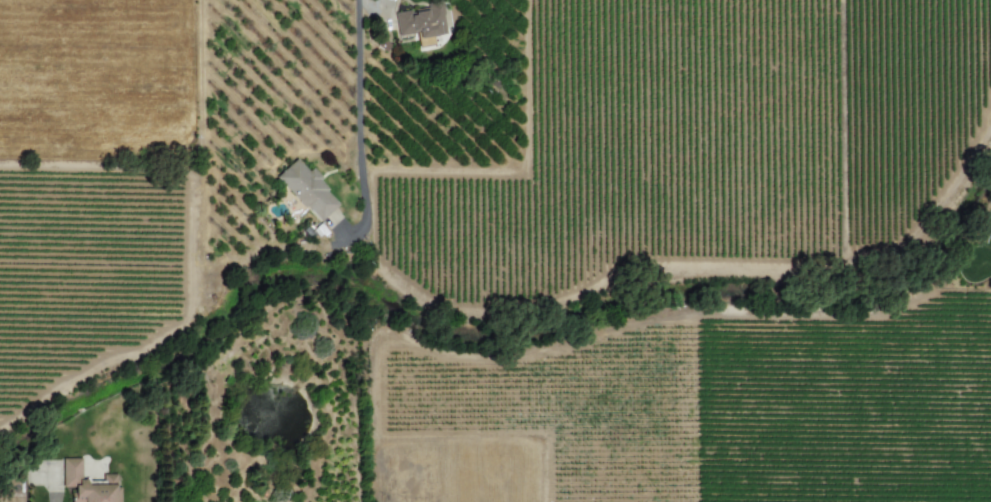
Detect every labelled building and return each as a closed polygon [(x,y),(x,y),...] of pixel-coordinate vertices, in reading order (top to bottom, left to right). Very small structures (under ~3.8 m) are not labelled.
[(418,47),(433,46),(432,35),(444,34),(441,2),(425,4),(425,9),(392,12),(395,38),(416,35),(418,47)] [(318,223),(339,203),(309,170),(307,171),(295,159),(275,177),(318,223)] [(114,474),(102,474),(102,482),(80,482),(80,458),(61,458),(62,486),(72,486),(72,501),(114,501),(114,474)]
